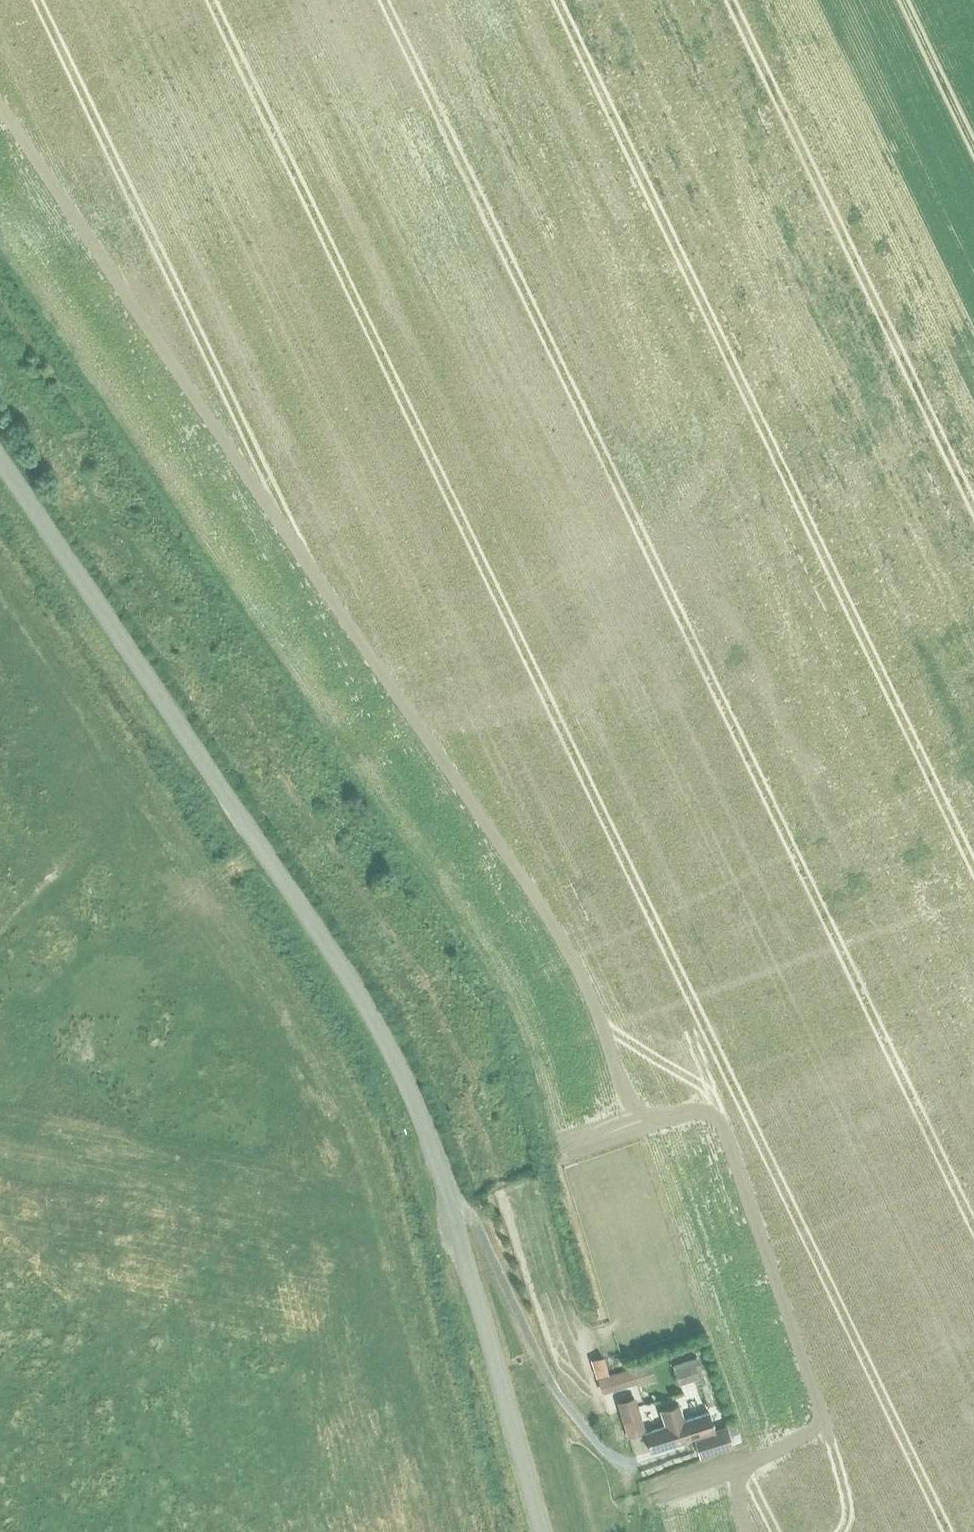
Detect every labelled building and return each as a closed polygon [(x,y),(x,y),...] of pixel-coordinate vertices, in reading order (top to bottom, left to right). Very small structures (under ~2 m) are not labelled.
[(604,1357),(594,1360),(604,1393),(655,1378),(651,1361),(609,1373),(604,1357)] [(675,1364),(680,1384),(701,1377),(695,1358),(675,1364)] [(647,1429),(639,1400),(626,1404),(634,1433),(647,1429)] [(695,1437),(700,1456),(733,1446),(727,1427),(715,1430),(709,1412),(684,1420),(679,1404),(662,1409),(667,1425),(645,1432),(651,1451),(695,1437)]
